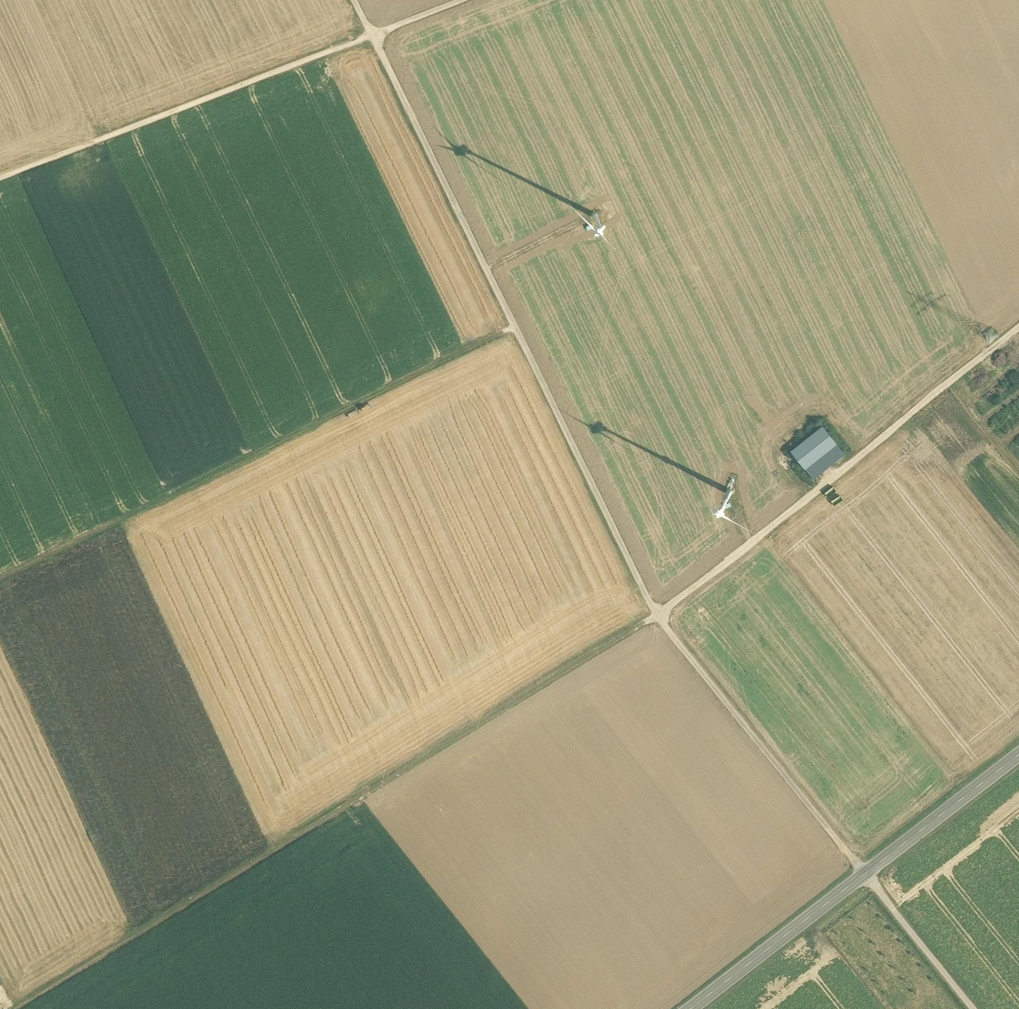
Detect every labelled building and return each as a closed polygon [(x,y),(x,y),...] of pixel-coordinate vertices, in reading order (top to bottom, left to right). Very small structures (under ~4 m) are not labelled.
[(823,426),(791,451),(813,480),(846,456),(823,426)] [(899,1003),(893,995),(888,999),(894,1007),(899,1003)]
